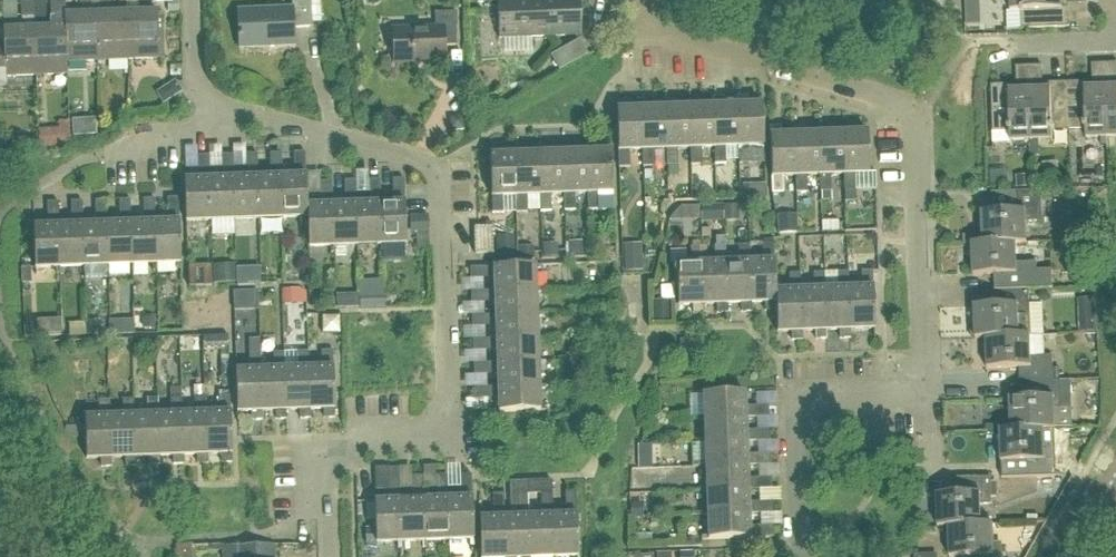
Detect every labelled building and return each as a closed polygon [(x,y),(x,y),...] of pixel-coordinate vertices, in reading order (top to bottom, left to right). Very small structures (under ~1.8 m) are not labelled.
[(66,5),(65,5),(65,0),(51,0),(52,29),(35,29),(37,77),(68,75),(68,63),(67,63),(65,16),(66,16),(66,5)] [(312,28),(311,0),(292,0),(293,8),(237,11),(239,49),(295,47),(294,29),(312,28)] [(489,9),(498,9),(499,40),(565,37),(565,31),(581,31),(579,0),(488,0),(489,9)] [(1011,12),(1022,12),(1022,30),(1069,28),(1069,9),(1062,10),(1061,3),(1087,2),(1087,0),(1011,0),(1011,12)] [(4,31),(4,43),(0,43),(0,84),(6,84),(6,78),(37,77),(35,29),(35,4),(22,4),(22,30),(4,31)] [(127,13),(129,61),(160,60),(158,12),(127,13)] [(968,25),(980,24),(980,12),(968,12),(968,25)] [(98,62),(129,61),(127,13),(96,15),(98,62)] [(394,64),(446,63),(445,47),(457,47),(456,13),(435,14),(435,29),(392,31),(394,64)] [(68,63),(98,62),(96,15),(66,16),(65,16),(67,63),(68,63)] [(1012,143),(1033,142),(1029,67),(1016,68),(1017,92),(1011,93),(1011,86),(992,86),(994,133),(1012,132),(1012,143)] [(1070,130),(1068,84),(1050,85),(1050,91),(1043,92),(1042,67),(1029,67),(1033,142),(1054,142),(1053,131),(1070,130)] [(1087,130),(1087,140),(1108,140),(1106,89),(1086,90),(1086,83),(1068,84),(1070,130),(1087,130)] [(1106,89),(1108,140),(1115,139),(1115,89),(1106,89)] [(747,98),(736,98),(737,107),(738,107),(739,148),(738,148),(739,165),(764,164),(762,106),(748,107),(747,98)] [(714,108),(713,108),(699,108),(699,99),(688,100),(689,109),(691,150),(690,150),(691,167),(702,167),(701,150),(714,149),(715,149),(714,108)] [(738,107),(737,107),(723,107),(723,99),(712,99),(713,108),(714,108),(715,149),(714,149),(715,166),(726,166),(726,149),(738,148),(739,148),(738,107)] [(689,109),(675,109),(675,100),(664,101),(665,110),(667,151),(666,151),(667,168),(678,167),(677,151),(690,150),(691,150),(689,109)] [(665,110),(651,110),(651,101),(640,102),(640,110),(641,110),(643,152),(642,152),(643,169),(654,168),(653,151),(666,151),(667,151),(665,110)] [(641,110),(640,110),(627,111),(627,102),(616,102),(619,169),(630,169),(629,152),(642,152),(643,152),(641,110)] [(72,121),(73,137),(96,136),(95,120),(72,121)] [(40,149),(70,148),(70,122),(59,123),(59,129),(39,130),(40,149)] [(845,176),(844,176),(844,193),(855,192),(855,176),(869,175),(867,134),(853,134),(853,125),(842,126),(842,135),(843,135),(845,176)] [(843,135),(842,135),(829,135),(828,126),(818,127),(818,136),(819,136),(820,177),(819,177),(820,194),(831,193),(831,177),(844,176),(845,176),(843,135)] [(819,136),(818,136),(805,136),(804,127),(794,128),(794,136),(795,136),(796,178),(795,178),(796,195),(807,194),(807,177),(819,177),(820,177),(819,136)] [(795,136),(794,136),(781,137),(780,128),(770,128),(772,196),(783,195),(783,178),(795,178),(796,178),(795,136)] [(586,145),(586,154),(587,154),(588,195),(588,212),(614,211),(611,153),(597,153),(597,144),(586,145)] [(587,154),(586,154),(573,154),(572,145),(562,146),(562,155),(563,155),(564,196),(563,196),(564,213),(575,212),(575,195),(588,195),(587,154)] [(563,155),(562,155),(549,155),(548,146),(537,147),(538,155),(540,197),(540,213),(551,213),(551,196),(563,196),(564,196),(563,155)] [(538,155),(525,156),(524,147),(514,147),(514,156),(516,197),(515,197),(516,214),(527,214),(527,197),(540,197),(538,155)] [(281,179),(282,220),(307,219),(305,154),(294,154),(294,178),(282,179),(281,179)] [(281,179),(282,179),(281,155),(270,155),(270,179),(258,179),(257,179),(258,220),(282,220),(281,179)] [(233,180),(234,180),(233,156),(222,157),(222,181),(210,181),(209,181),(210,222),(235,221),(233,180)] [(257,179),(258,179),(257,156),(246,156),(246,180),(234,180),(233,180),(235,221),(258,220),(257,179)] [(503,198),(515,197),(516,197),(514,156),(490,157),(492,215),(503,215),(503,198)] [(209,181),(210,181),(209,157),(198,158),(198,181),(185,182),(186,223),(210,222),(209,181)] [(1010,160),(1010,181),(1041,181),(1042,160),(1010,160)] [(380,205),(381,246),(406,246),(404,181),(393,181),(393,205),(381,205),(380,205)] [(356,206),(356,182),(344,183),(345,207),(332,207),(333,248),(357,247),(356,206)] [(380,205),(381,205),(380,182),(368,182),(369,206),(356,206),(357,247),(381,246),(380,205)] [(332,207),(332,183),(320,184),(321,208),(307,208),(309,249),(333,248),(332,207)] [(1016,244),(1016,245),(1027,245),(1026,223),(1042,223),(1041,193),(1032,192),(992,194),(993,214),(982,214),(983,245),(1016,244)] [(155,224),(156,266),(181,265),(178,199),(167,200),(168,224),(155,224)] [(155,224),(154,200),(143,201),(144,225),(131,225),(132,266),(156,266),(155,224)] [(131,225),(130,201),(119,202),(120,225),(107,226),(108,267),(132,266),(131,225)] [(107,226),(106,202),(95,202),(96,226),(83,227),(84,268),(108,267),(107,226)] [(83,227),(82,203),(71,203),(72,227),(59,228),(60,269),(84,268),(83,227)] [(59,228),(58,204),(47,204),(48,228),(34,228),(35,270),(60,269),(59,228)] [(427,217),(415,218),(416,234),(428,233),(427,217)] [(824,220),(824,228),(837,228),(837,220),(824,220)] [(493,255),(492,228),(473,229),(475,255),(493,255)] [(726,264),(725,237),(716,238),(716,248),(714,248),(715,265),(702,265),(701,265),(703,306),(704,306),(717,306),(717,315),(728,314),(728,305),(727,306),(726,264)] [(995,277),(995,292),(1028,291),(1053,290),(1052,271),(1037,272),(1036,264),(1028,264),(1017,264),(1016,245),(1016,244),(983,245),(972,246),(973,278),(995,277)] [(751,305),(752,305),(765,304),(765,313),(776,313),(774,246),(763,246),(763,263),(750,264),(751,305)] [(750,264),(750,247),(738,247),(739,264),(726,264),(727,306),(728,305),(741,305),(741,314),(752,314),(752,305),(751,305),(750,264)] [(701,265),(702,265),(701,248),(690,249),(691,266),(677,266),(678,307),(693,307),(693,316),(704,315),(704,306),(703,306),(701,265)] [(495,293),(536,291),(535,267),(470,269),(470,280),(494,279),(495,292),(495,293)] [(212,269),(188,270),(188,290),(213,289),(213,285),(212,269)] [(236,269),(212,269),(213,285),(237,284),(236,269)] [(848,290),(849,290),(848,273),(837,274),(838,291),(825,291),(824,291),(826,332),(840,332),(840,341),(851,340),(850,331),(848,290)] [(850,331),(875,331),(873,273),(861,273),(862,290),(849,290),(848,290),(850,331)] [(824,291),(825,291),(824,274),(813,275),(814,291),(801,292),(800,292),(802,333),(816,333),(816,342),(827,341),(826,332),(824,291)] [(800,292),(801,292),(800,275),(789,275),(790,292),(776,293),(777,334),(791,334),(792,342),(803,342),(802,333),(800,292)] [(283,290),(283,291),(283,305),(307,304),(306,294),(300,290),(283,290)] [(496,317),(537,315),(536,291),(495,293),(495,292),(471,293),(471,304),(495,304),(496,316),(496,317)] [(986,339),(1030,337),(1029,317),(1028,291),(995,292),(996,307),(975,308),(976,340),(986,340),(986,339)] [(232,311),(258,310),(258,292),(231,293),(232,311)] [(369,292),(359,292),(360,310),(385,309),(385,294),(369,294),(369,292)] [(357,295),(334,295),(335,309),(358,308),(357,295)] [(496,341),(538,340),(537,315),(496,317),(496,316),(472,317),(472,328),(496,328),(496,340),(496,341)] [(142,320),(142,330),(154,330),(154,319),(142,320)] [(61,321),(51,321),(52,336),(61,335),(61,321)] [(134,322),(122,322),(123,336),(135,335),(134,322)] [(99,326),(87,327),(88,337),(100,336),(99,326)] [(203,349),(228,348),(228,337),(203,337),(203,349)] [(987,370),(1019,369),(1020,384),(1053,383),(1053,382),(1052,357),(1031,358),(1030,337),(986,339),(986,340),(987,370)] [(497,365),(538,364),(538,340),(496,341),(496,340),(473,341),(473,353),(497,352),(497,364),(497,365)] [(263,422),(262,413),(260,371),(261,371),(260,355),(259,341),(249,341),(250,372),(236,372),(237,414),(252,413),(252,422),(263,422)] [(310,411),(311,411),(324,411),(324,420),(335,419),(332,352),(321,353),(322,369),(309,370),(310,411)] [(309,370),(308,353),(297,353),(298,370),(285,371),(284,371),(286,412),(287,412),(300,412),(300,421),(311,420),(311,411),(310,411),(309,370)] [(284,371),(285,371),(284,354),(273,354),(274,371),(261,371),(260,371),(262,413),(276,412),(276,421),(287,421),(287,412),(286,412),(284,371)] [(498,389),(539,388),(538,364),(497,365),(497,364),(473,365),(474,377),(498,376),(498,388),(498,389)] [(1072,382),(1053,382),(1053,383),(1020,384),(1020,400),(1010,400),(1011,431),(1011,432),(1044,430),(1044,431),(1055,431),(1054,410),(1062,409),(1061,397),(1073,397),(1072,382)] [(181,388),(170,389),(171,399),(182,399),(181,388)] [(498,389),(498,388),(474,389),(475,401),(499,400),(499,414),(540,413),(539,388),(498,389)] [(745,419),(769,419),(769,407),(745,408),(744,394),(703,396),(704,420),(745,419)] [(207,456),(208,456),(221,456),(221,465),(232,464),(230,397),(219,398),(219,414),(206,415),(207,456)] [(206,415),(206,398),(195,398),(195,415),(182,416),(183,457),(184,457),(197,457),(197,465),(208,465),(208,456),(207,456),(206,415)] [(159,458),(160,458),(173,457),(173,466),(184,466),(184,457),(183,457),(182,416),(182,399),(171,399),(171,416),(158,417),(159,458)] [(158,417),(158,400),(147,400),(147,417),(134,417),(135,459),(136,459),(149,458),(149,467),(160,467),(160,458),(159,458),(158,417)] [(134,417),(134,401),(122,401),(123,418),(110,418),(111,460),(112,460),(125,459),(125,468),(136,468),(136,459),(135,459),(134,417)] [(110,418),(110,402),(98,402),(99,419),(85,419),(86,461),(101,460),(101,469),(112,469),(112,460),(111,460),(110,418)] [(746,432),(745,419),(704,420),(705,444),(746,443),(746,444),(770,443),(770,431),(746,432)] [(1045,451),(1044,431),(1044,430),(1011,432),(1011,431),(1000,431),(1001,463),(1022,463),(1023,479),(1056,478),(1055,451),(1045,451)] [(747,456),(746,444),(746,443),(705,444),(691,445),(692,468),(706,467),(706,468),(747,467),(747,468),(771,467),(770,455),(747,456)] [(747,480),(747,468),(747,467),(706,468),(707,493),(748,491),(748,492),(772,491),(771,480),(747,480)] [(399,502),(398,471),(387,471),(388,502),(373,503),(375,544),(400,543),(399,502)] [(447,500),(449,541),(473,540),(470,475),(459,476),(460,500),(447,500)] [(449,541),(447,500),(446,476),(435,477),(436,500),(423,501),(425,542),(449,541)] [(425,542),(423,501),(422,477),(411,478),(412,501),(399,502),(400,543),(425,542)] [(982,527),(982,526),(981,506),(992,506),(991,479),(957,480),(958,495),(936,496),(938,529),(948,528),(982,527)] [(552,517),(551,494),(550,481),(533,482),(534,495),(540,495),(541,517),(528,518),(530,556),(554,556),(552,517)] [(528,518),(527,482),(509,483),(509,496),(516,496),(517,519),(504,519),(506,556),(530,556),(528,518)] [(748,505),(748,492),(748,491),(707,493),(707,517),(749,515),(749,516),(773,515),(772,504),(748,505)] [(554,556),(578,556),(576,492),(564,493),(565,517),(552,517),(554,556)] [(504,519),(503,495),(492,496),(493,520),(478,520),(480,556),(506,556),(504,519)] [(749,529),(749,516),(749,515),(707,517),(708,541),(773,539),(773,528),(749,529)] [(948,528),(950,556),(1001,556),(1001,546),(994,546),(993,525),(982,526),(982,527),(948,528)] [(645,536),(636,536),(636,545),(645,545),(645,536)] [(269,548),(273,547),(273,546),(238,547),(238,556),(270,556),(269,548)] [(928,546),(907,547),(908,556),(928,556),(928,546)]
